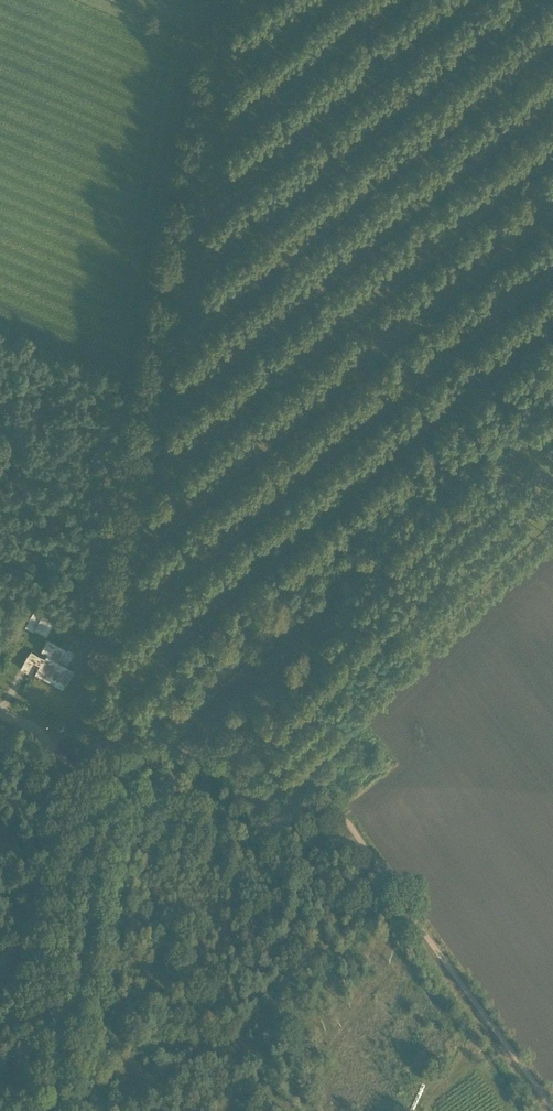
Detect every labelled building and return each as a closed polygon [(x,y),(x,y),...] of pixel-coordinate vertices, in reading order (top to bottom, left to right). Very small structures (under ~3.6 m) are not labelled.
[(41,612),(33,608),(24,624),(33,629),(34,627),(45,633),(53,618),(41,612)] [(30,649),(19,668),(27,673),(33,662),(39,665),(36,672),(59,685),(64,674),(66,676),(70,668),(56,660),(64,646),(46,637),(40,648),(46,652),(43,657),(30,649)] [(410,1110),(419,1110),(405,1095),(400,1100),(410,1110)]
